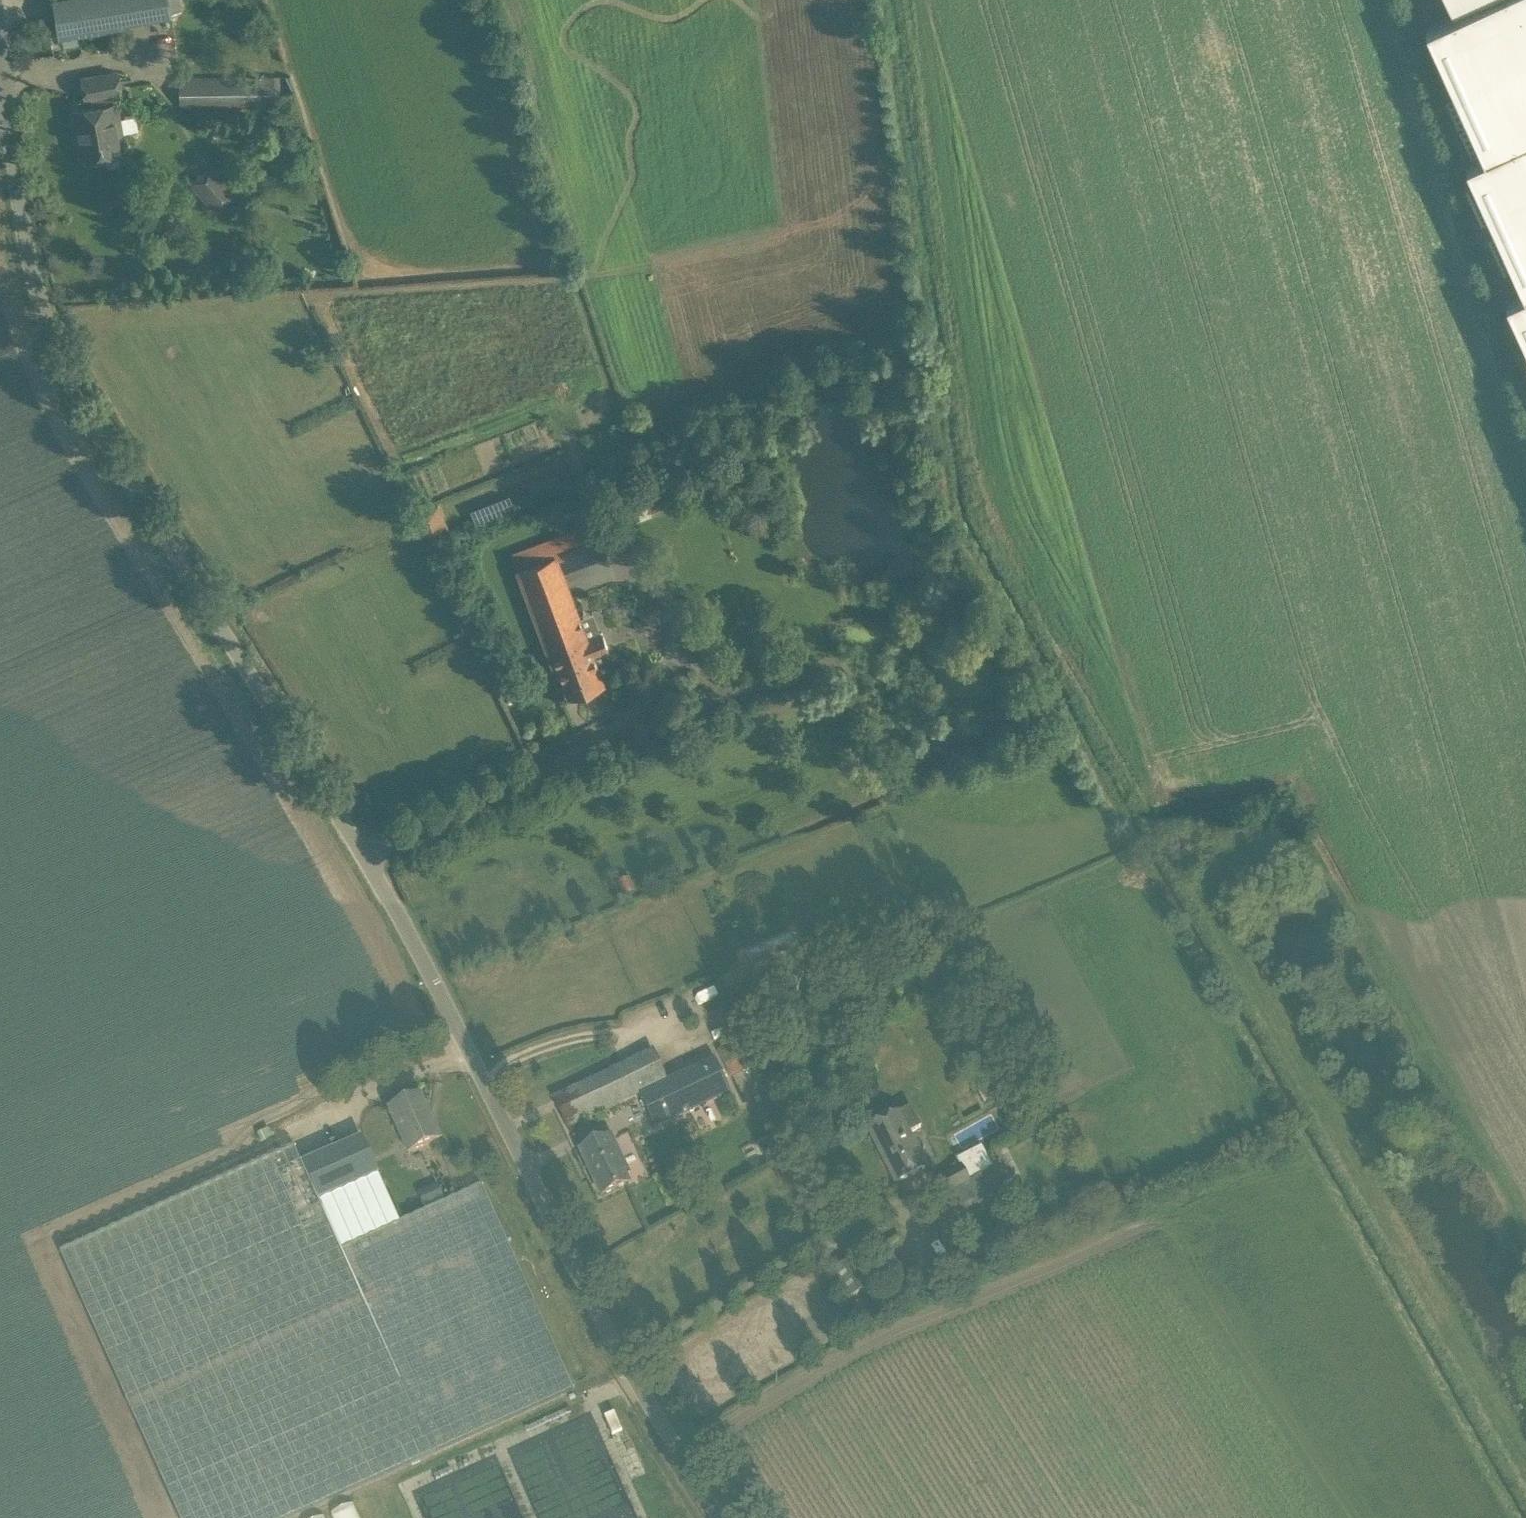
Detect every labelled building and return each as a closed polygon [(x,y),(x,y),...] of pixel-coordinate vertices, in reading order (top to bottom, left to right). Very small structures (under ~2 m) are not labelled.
[(59,34),(125,25),(125,18),(172,11),(170,0),(55,0),(59,34)] [(172,11),(183,9),(182,0),(170,0),(172,11)] [(1451,17),(1422,30),(1480,158),(1462,167),(1519,295),(1501,304),(1525,351),(1525,0),(1488,0),(1451,17)] [(1451,17),(1488,0),(1443,0),(1451,17)] [(120,158),(119,151),(121,151),(115,120),(121,119),(117,101),(115,101),(113,92),(122,90),(118,69),(83,76),(86,96),(92,95),(93,105),(73,109),(76,125),(81,125),(87,157),(105,154),(106,161),(109,164),(112,165),(116,164),(119,162),(120,158)] [(274,74),(181,76),(182,106),(275,104),(274,74)] [(290,118),(302,114),(294,88),(282,92),(290,118)] [(272,112),(272,122),(282,121),(282,112),(272,112)] [(191,182),(216,208),(239,187),(215,160),(191,182)] [(449,525),(440,503),(417,513),(426,535),(449,525)] [(637,504),(626,508),(631,521),(642,517),(637,505),(637,504)] [(570,696),(604,682),(601,673),(615,668),(593,611),(580,616),(563,570),(607,553),(595,521),(512,553),(557,671),(560,670),(570,696)] [(636,894),(629,878),(618,882),(624,898),(636,894)] [(802,964),(788,933),(744,953),(758,983),(802,964)] [(752,1068),(736,1040),(715,1052),(731,1080),(752,1068)] [(568,1129),(641,1098),(655,1130),(731,1094),(714,1058),(668,1080),(656,1054),(554,1098),(554,1100),(552,1101),(557,1111),(560,1109),(568,1129)] [(409,1155),(440,1141),(420,1097),(389,1110),(409,1155)] [(896,1184),(914,1175),(929,1167),(912,1134),(922,1129),(911,1108),(868,1130),(896,1184)] [(583,1157),(602,1197),(628,1185),(624,1175),(628,1173),(611,1136),(580,1152),(580,1153),(581,1153),(583,1157)] [(294,1148),(270,1159),(301,1228),(325,1218),(339,1251),(400,1224),(378,1174),(377,1175),(361,1139),(302,1165),(294,1148)] [(769,1140),(761,1144),(759,1148),(767,1163),(778,1157),(769,1140)] [(957,1160),(960,1167),(932,1182),(952,1219),(1005,1192),(1002,1187),(1021,1177),(1005,1145),(986,1155),(982,1148),(957,1160)] [(1057,1160),(1061,1170),(1070,1165),(1065,1156),(1057,1160)] [(400,1224),(339,1251),(325,1218),(301,1228),(270,1159),(59,1253),(179,1517),(291,1517),(573,1391),(482,1187),(400,1224)] [(905,1280),(887,1249),(880,1253),(874,1242),(859,1250),(884,1292),(905,1280)] [(875,1282),(869,1272),(859,1255),(830,1272),(846,1299),(875,1282)] [(333,1517),(358,1517),(352,1505),(331,1514),(333,1517)]
